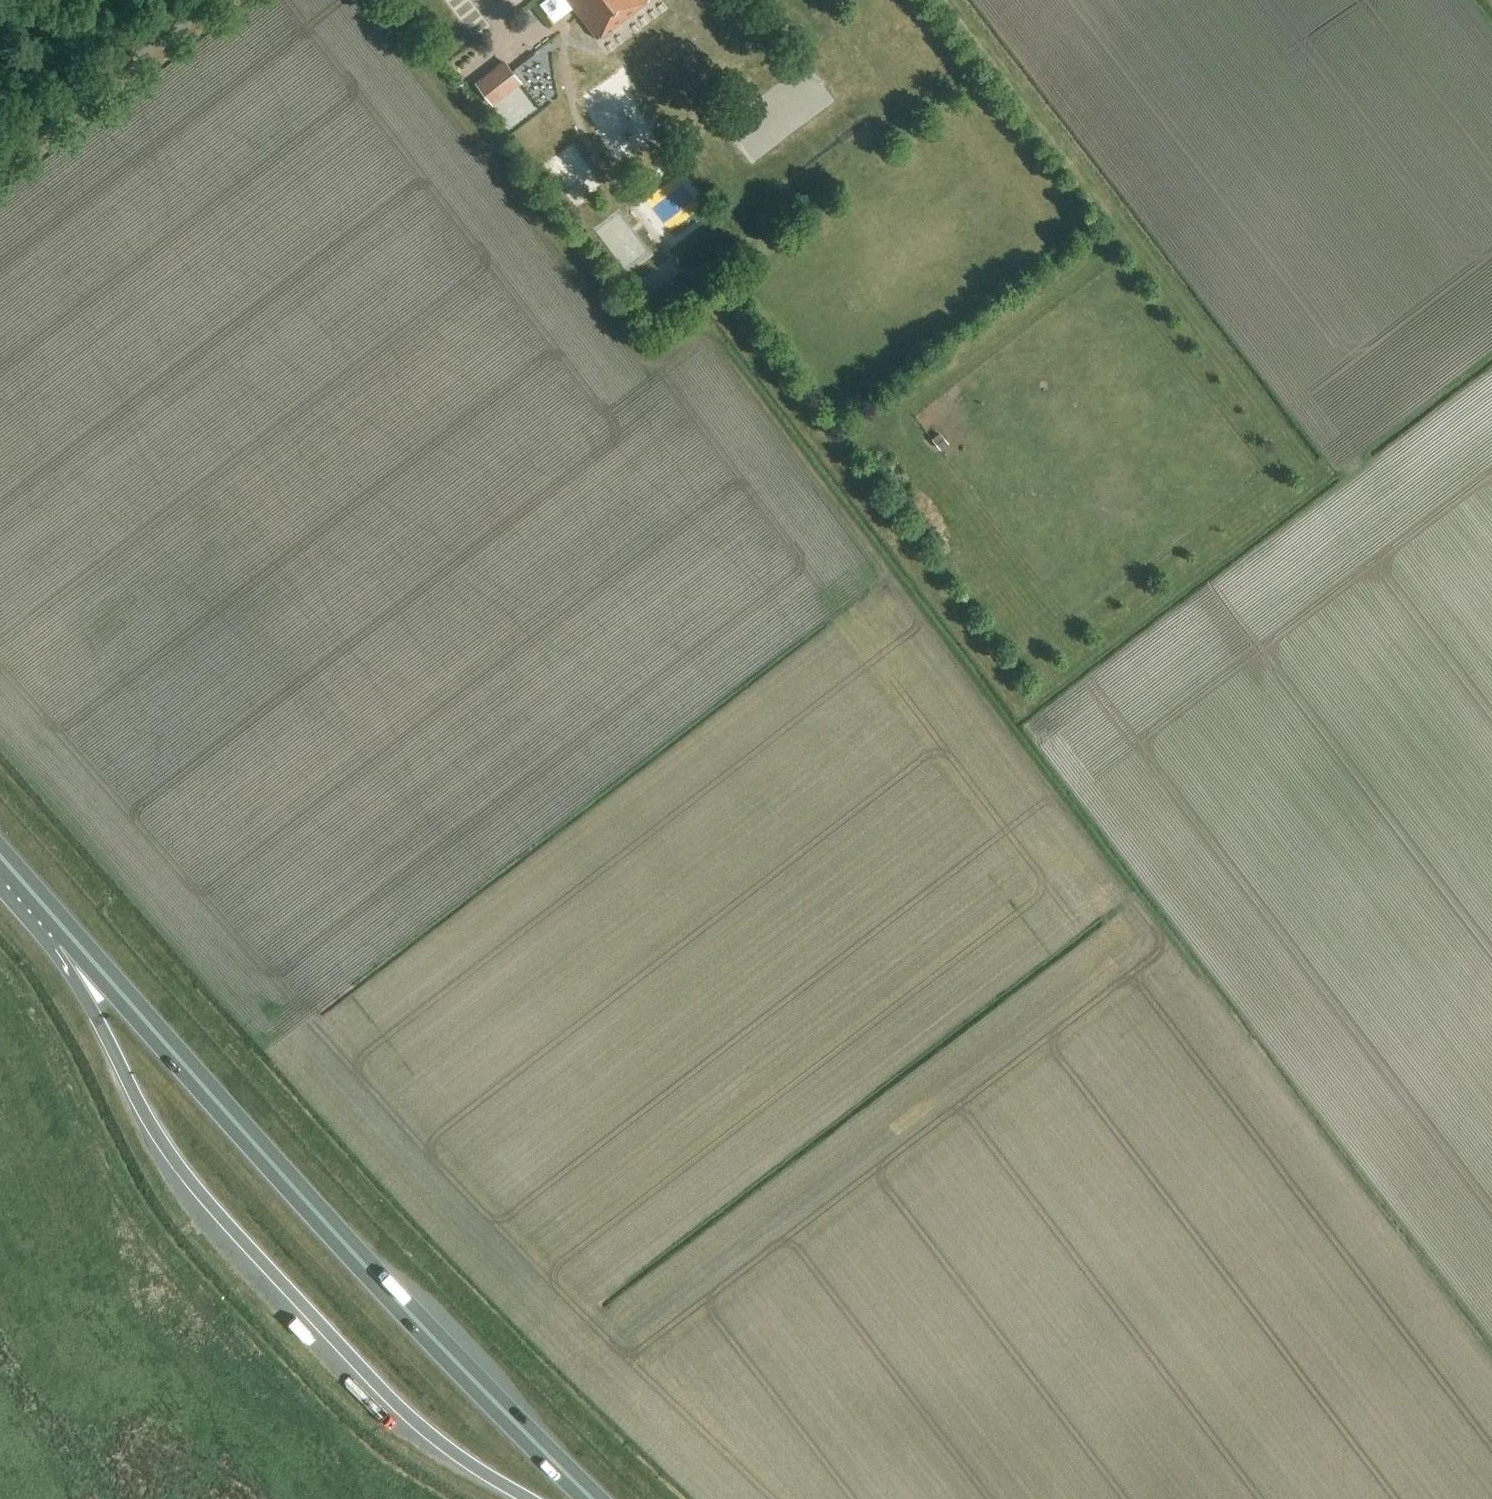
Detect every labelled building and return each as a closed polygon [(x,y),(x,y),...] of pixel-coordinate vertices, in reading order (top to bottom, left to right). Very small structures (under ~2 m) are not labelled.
[(598,38),(648,0),(568,0),(598,38)] [(551,45),(551,46),(545,48),(541,54),(541,62),(547,69),(555,70),(562,68),(566,60),(565,53),(559,46),(551,45)] [(473,84),(491,108),(522,84),(503,60),(473,84)] [(579,69),(547,91),(578,137),(610,115),(579,69)] [(523,103),(503,118),(517,136),(536,120),(523,103)] [(664,250),(632,274),(641,287),(673,263),(664,250)] [(644,299),(654,314),(680,296),(669,281),(644,299)] [(940,432),(932,438),(940,449),(949,443),(940,432)]
